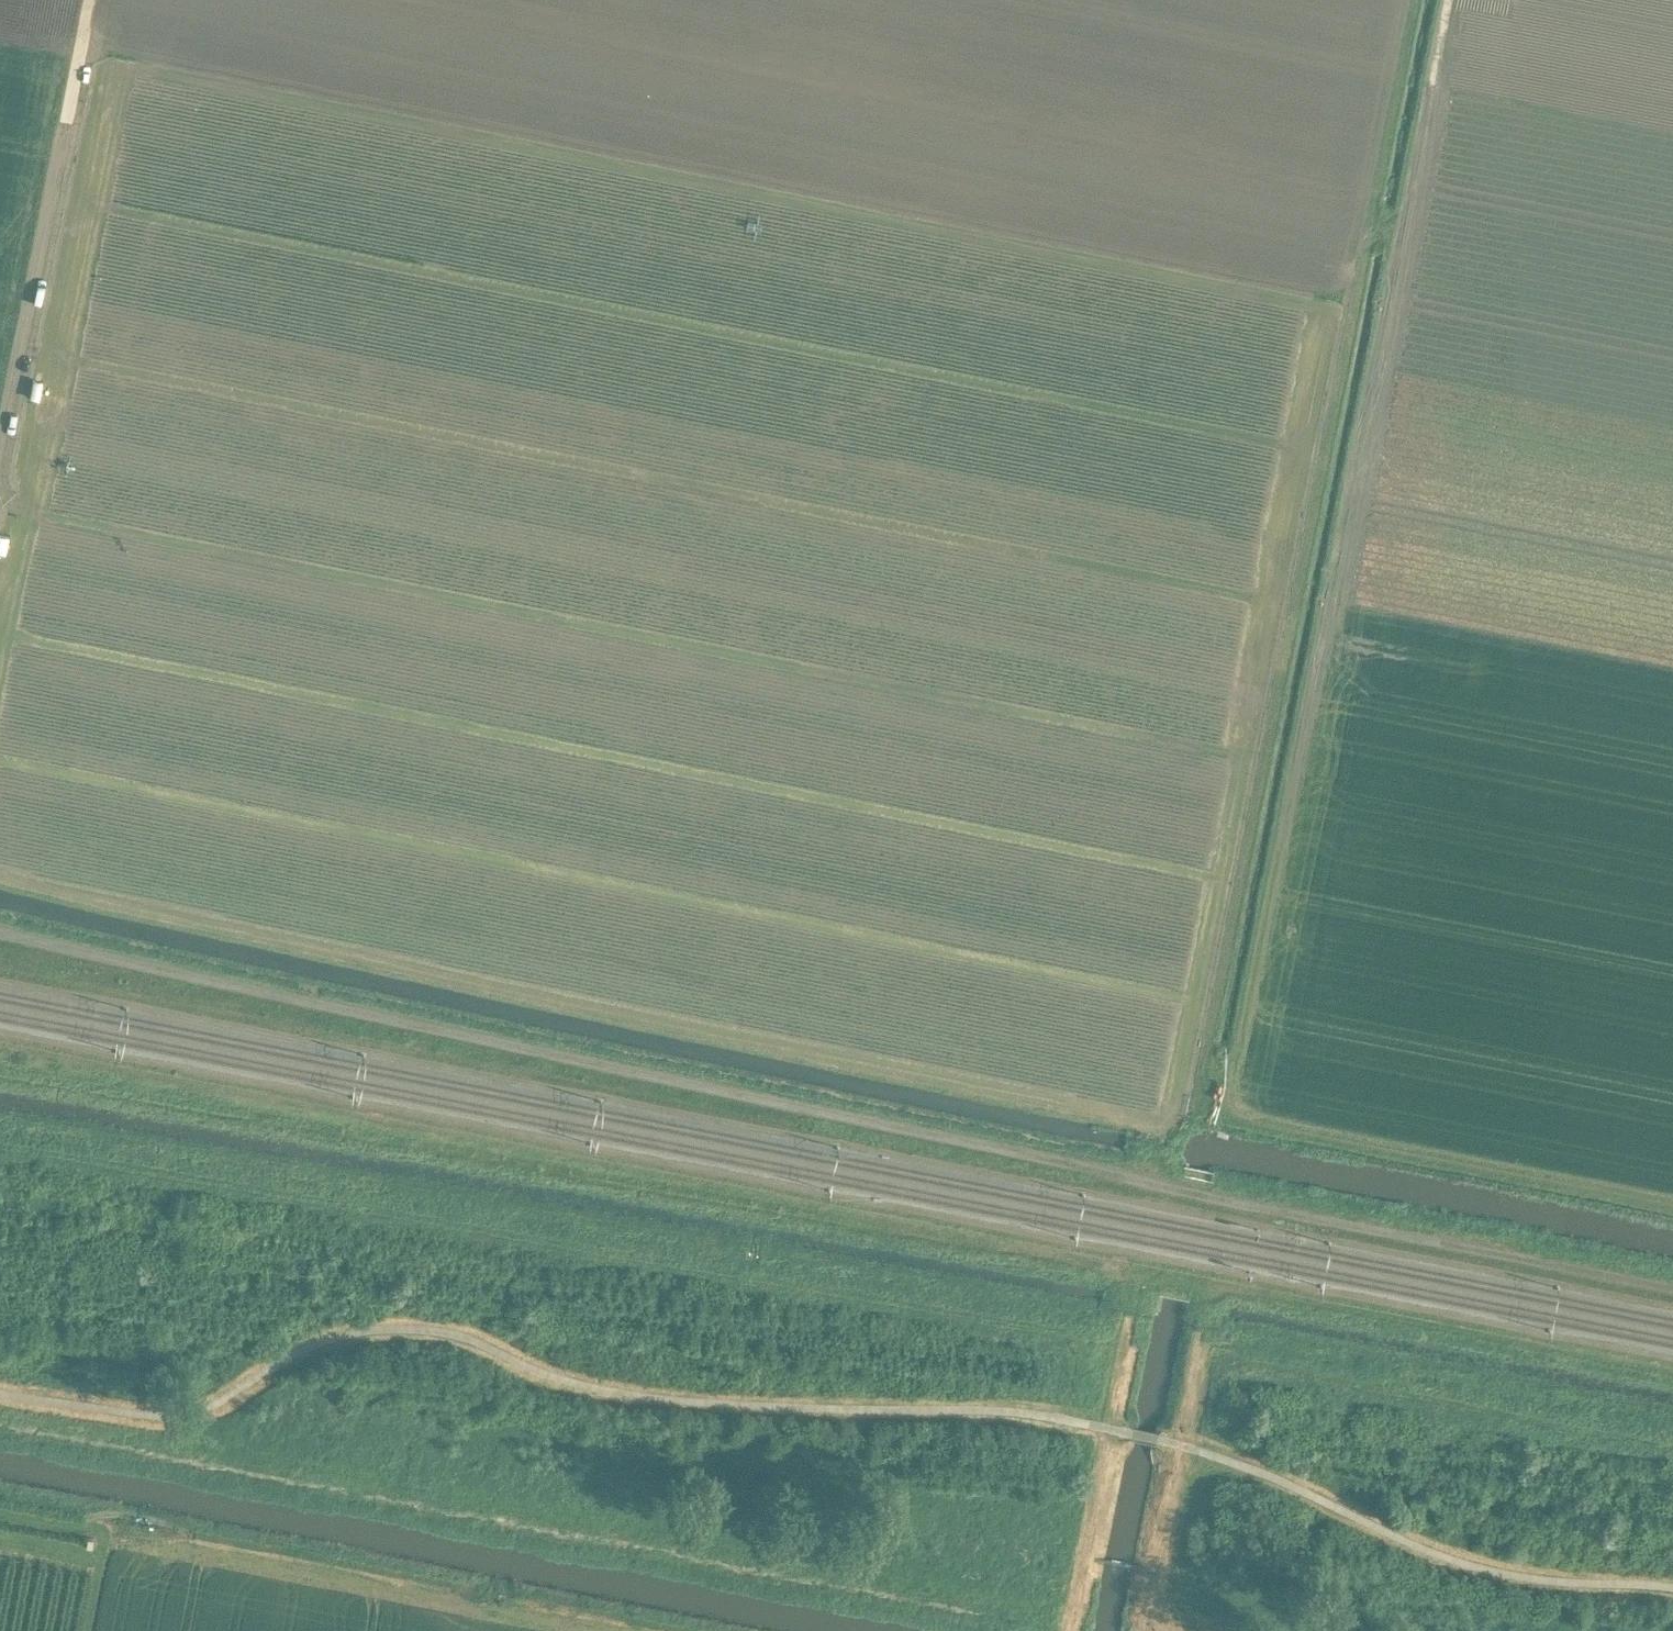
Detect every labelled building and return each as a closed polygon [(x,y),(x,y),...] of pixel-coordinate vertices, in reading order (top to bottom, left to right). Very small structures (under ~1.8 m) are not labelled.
[(1272,1212),(1270,1221),(1294,1227),(1296,1219),(1272,1212)]
